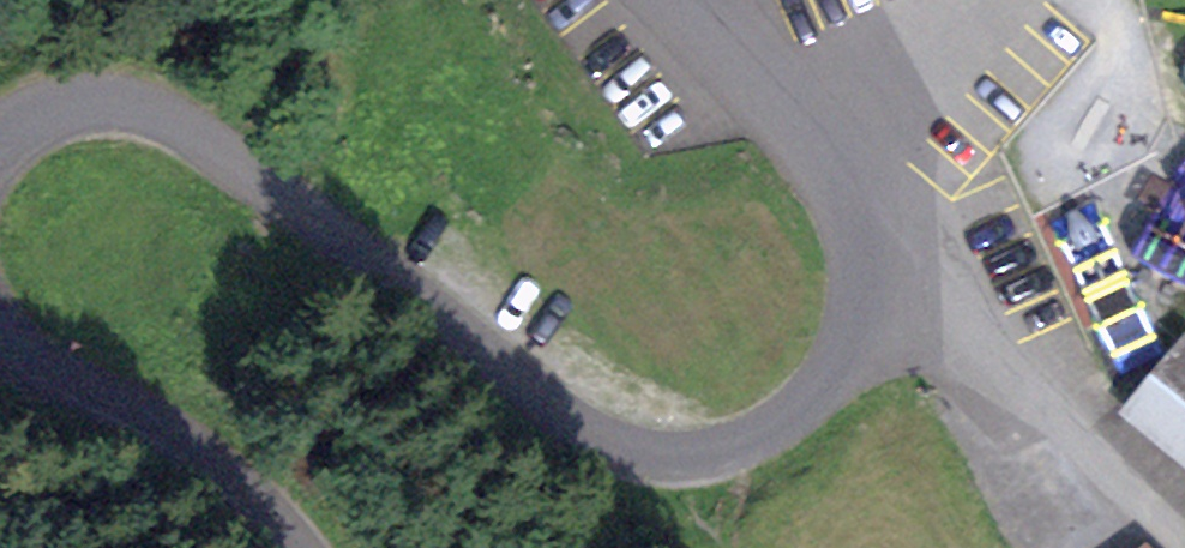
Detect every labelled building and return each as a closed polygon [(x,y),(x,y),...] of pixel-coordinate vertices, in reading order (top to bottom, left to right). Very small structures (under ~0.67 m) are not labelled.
[(1111,425),(1181,496),(1184,492),(1184,365),(1179,359),(1111,425)]
